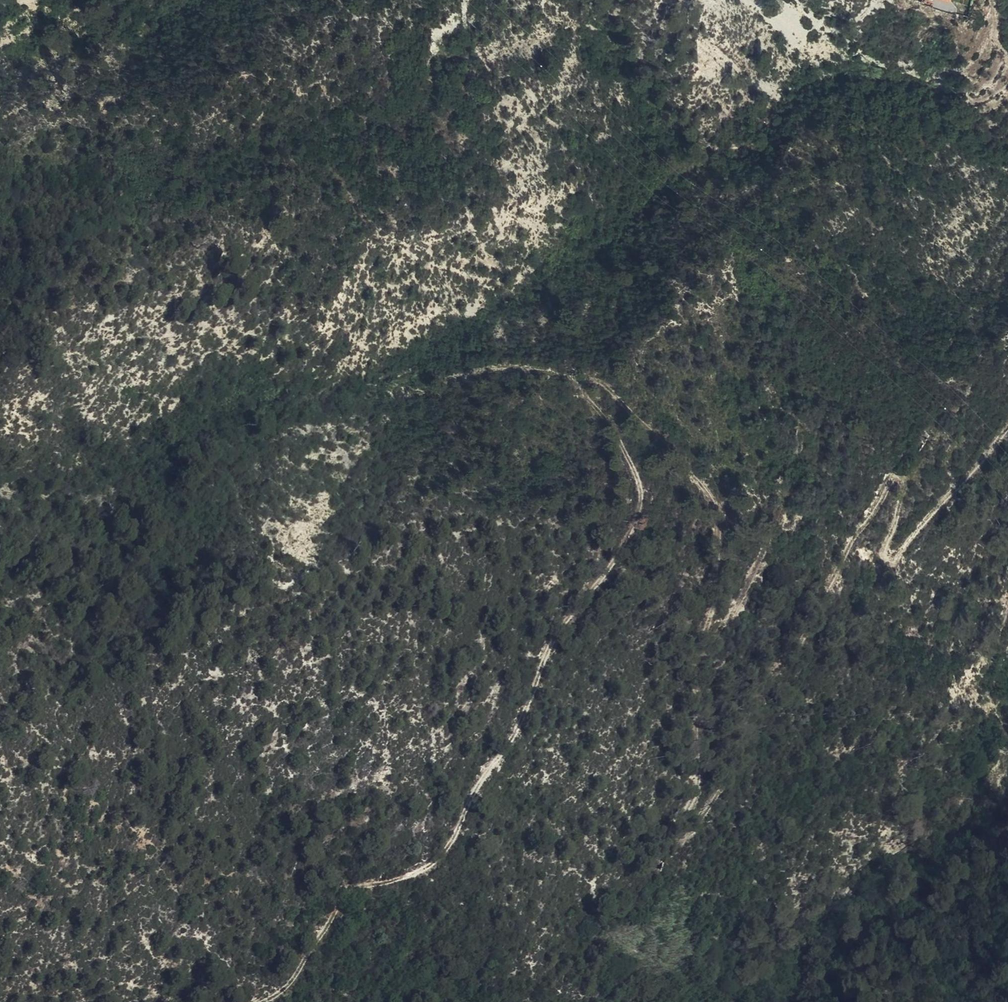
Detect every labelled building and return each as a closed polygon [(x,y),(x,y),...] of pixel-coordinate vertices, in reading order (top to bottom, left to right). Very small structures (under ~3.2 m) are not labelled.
[(937,427),(930,423),(915,442),(922,447),(937,427)] [(656,847),(654,859),(666,861),(668,848),(656,847)] [(296,912),(306,916),(310,907),(302,902),(296,912)]
